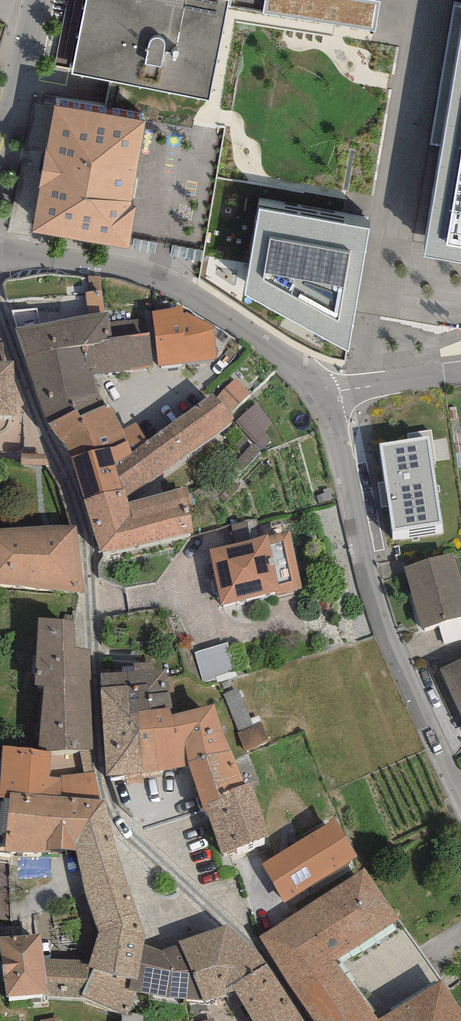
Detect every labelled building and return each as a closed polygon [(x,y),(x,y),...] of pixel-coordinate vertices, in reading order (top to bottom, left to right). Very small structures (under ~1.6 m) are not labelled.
[(224,0),(87,0),(72,73),(111,81),(208,99),(225,10),(226,0),(224,0)] [(377,0),(265,0),(264,9),(301,15),(300,20),(372,31),(377,0)] [(455,5),(432,140),(444,142),(425,257),(460,263),(460,6),(455,5)] [(146,119),(54,104),(43,168),(32,232),(128,248),(135,206),(131,205),(146,119)] [(368,228),(259,210),(243,294),(347,349),(368,228)] [(90,291),(101,290),(100,275),(88,276),(90,291)] [(90,291),(85,292),(88,315),(104,311),(101,290),(90,291)] [(188,362),(183,313),(182,307),(152,310),(153,316),(158,365),(188,362)] [(18,328),(16,328),(25,357),(51,349),(103,342),(103,339),(112,339),(110,322),(109,311),(104,311),(88,315),(40,324),(37,308),(13,310),(18,328)] [(187,312),(183,313),(188,362),(216,359),(213,327),(187,312)] [(153,316),(110,322),(112,339),(103,339),(103,342),(51,349),(25,357),(49,423),(77,408),(81,416),(106,404),(92,374),(158,365),(153,316)] [(15,415),(14,361),(2,362),(1,343),(0,343),(0,415),(15,415)] [(236,378),(217,397),(230,414),(252,393),(236,378)] [(217,397),(213,392),(156,435),(133,451),(115,464),(122,489),(125,488),(127,496),(234,419),(230,414),(217,397)] [(49,423),(57,436),(66,441),(71,456),(110,448),(129,440),(133,451),(156,435),(144,417),(123,430),(111,406),(107,408),(106,404),(81,416),(77,408),(49,423)] [(273,424),(257,407),(238,426),(262,451),(273,441),(265,432),(273,424)] [(442,524),(432,458),(436,457),(431,430),(407,434),(408,439),(379,443),(392,532),(442,524)] [(110,448),(71,456),(84,499),(122,489),(115,464),(133,451),(129,440),(110,448)] [(259,451),(252,446),(236,465),(243,471),(259,451)] [(47,454),(21,453),(22,458),(22,464),(50,466),(47,454)] [(127,496),(125,488),(122,489),(84,499),(100,552),(194,533),(188,485),(128,502),(127,496)] [(0,528),(0,583),(88,590),(78,525),(0,528)] [(302,591),(289,535),(210,553),(221,611),(280,594),(280,597),(302,591)] [(454,552),(405,567),(424,631),(460,620),(460,577),(454,552)] [(74,626),(38,622),(34,687),(43,690),(39,752),(92,751),(89,654),(76,651),(74,626)] [(227,646),(198,654),(205,682),(235,674),(227,646)] [(438,670),(460,723),(460,660),(438,670)] [(134,677),(127,677),(130,719),(136,718),(170,713),(175,712),(166,673),(152,674),(151,666),(134,667),(134,677)] [(127,677),(100,676),(107,777),(144,775),(136,718),(130,719),(127,677)] [(238,689),(224,695),(238,732),(253,727),(238,689)] [(136,718),(144,775),(190,770),(231,756),(214,710),(171,720),(170,713),(136,718)] [(253,727),(238,732),(245,751),(270,742),(263,723),(253,727)] [(2,750),(0,785),(0,801),(5,802),(10,802),(10,796),(62,800),(62,780),(50,779),(50,755),(2,750)] [(245,790),(231,756),(190,770),(202,810),(222,802),(221,799),(245,790)] [(62,777),(62,780),(62,800),(102,803),(98,787),(94,774),(62,777)] [(222,802),(202,810),(204,815),(206,814),(221,858),(269,841),(251,789),(245,790),(221,799),(222,802)] [(10,796),(10,802),(6,854),(51,855),(51,853),(75,854),(102,803),(62,800),(10,796)] [(146,937),(102,803),(75,854),(98,935),(89,964),(87,971),(93,973),(131,982),(138,984),(144,947),(146,937)] [(358,860),(336,823),(263,866),(285,908),(358,860)] [(365,874),(263,940),(314,1020),(381,1020),(339,964),(401,925),(365,874)] [(228,929),(178,945),(205,1005),(236,994),(232,990),(268,969),(264,963),(228,929)] [(0,942),(0,957),(6,1003),(21,1001),(48,998),(43,962),(40,937),(0,942)] [(178,945),(144,947),(138,984),(131,982),(130,993),(137,995),(205,1005),(178,945)] [(89,964),(43,962),(48,998),(81,1002),(93,973),(87,971),(89,964)] [(268,969),(232,990),(236,994),(252,1020),(301,1020),(268,969)] [(130,993),(131,982),(93,973),(81,1002),(122,1016),(128,1018),(129,1015),(137,995),(130,993)] [(446,986),(384,1020),(460,1020),(460,1010),(446,986)]
